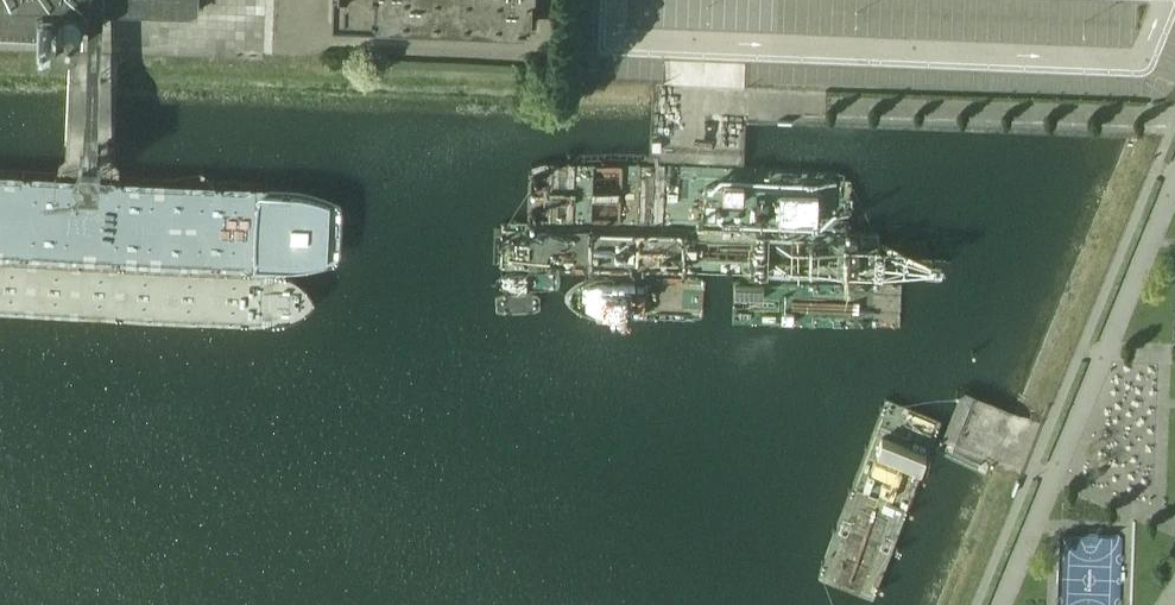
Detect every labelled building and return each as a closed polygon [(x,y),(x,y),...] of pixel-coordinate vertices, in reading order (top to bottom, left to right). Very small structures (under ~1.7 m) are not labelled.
[(55,33),(55,36),(83,37),(84,7),(89,7),(83,150),(80,150),(79,178),(82,178),(82,179),(97,179),(97,178),(100,178),(101,151),(98,151),(102,7),(198,11),(198,0),(0,0),(0,30),(55,33)] [(524,29),(525,24),(531,25),(532,0),(333,0),(332,22),(524,29)]
